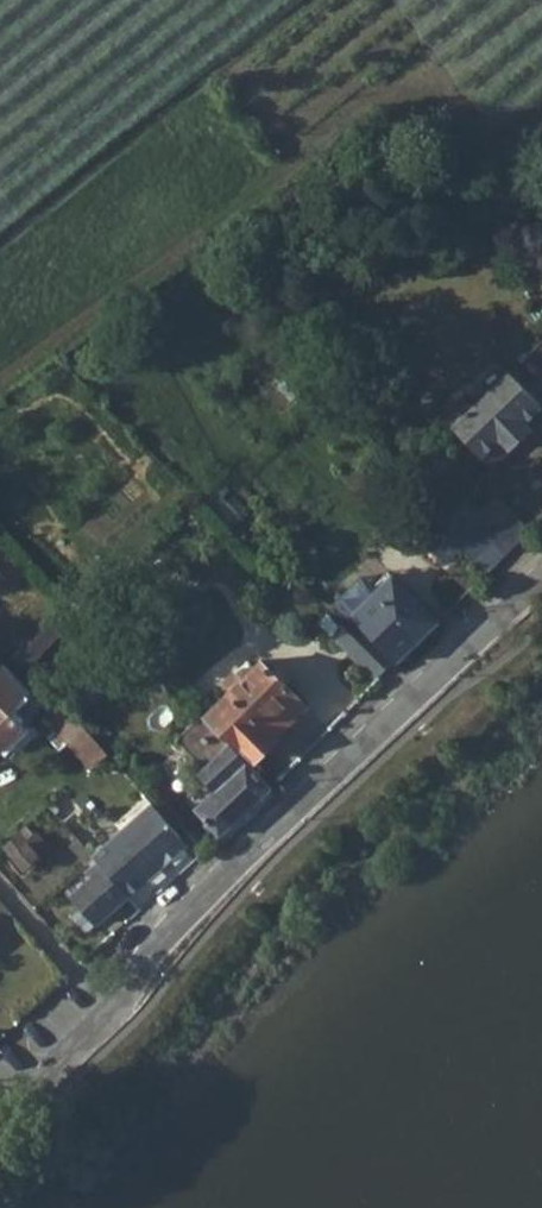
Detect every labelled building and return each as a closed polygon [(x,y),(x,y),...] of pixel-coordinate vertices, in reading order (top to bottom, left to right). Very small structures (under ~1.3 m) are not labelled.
[(457,426),(496,467),(534,431),(527,425),(541,410),(541,405),(512,373),(507,377),(457,426)] [(481,514),(452,542),(463,554),(470,547),(493,570),(515,548),(481,514)] [(394,577),(354,617),(394,656),(400,662),(440,622),(394,577)] [(354,617),(350,621),(342,629),(330,616),(323,623),(374,676),(394,656),(354,617)] [(55,665),(68,628),(43,619),(30,655),(55,665)] [(263,661),(207,716),(205,719),(223,737),(226,735),(237,745),(254,762),(309,707),(263,661)] [(2,755),(26,729),(8,712),(22,696),(0,674),(0,753),(2,755)] [(64,702),(47,716),(93,771),(111,756),(64,702)] [(221,837),(273,789),(223,737),(205,719),(202,715),(176,740),(204,770),(200,774),(215,791),(195,810),(221,837)] [(47,779),(62,797),(92,773),(76,754),(47,779)] [(151,804),(95,855),(97,858),(99,861),(105,867),(131,896),(186,845),(164,819),(151,804)] [(30,844),(11,860),(23,874),(42,857),(30,844)] [(94,854),(86,862),(88,865),(97,858),(95,855),(94,854)] [(97,858),(88,865),(91,868),(99,861),(97,858)] [(131,896),(105,867),(74,895),(100,925),(131,896)]
